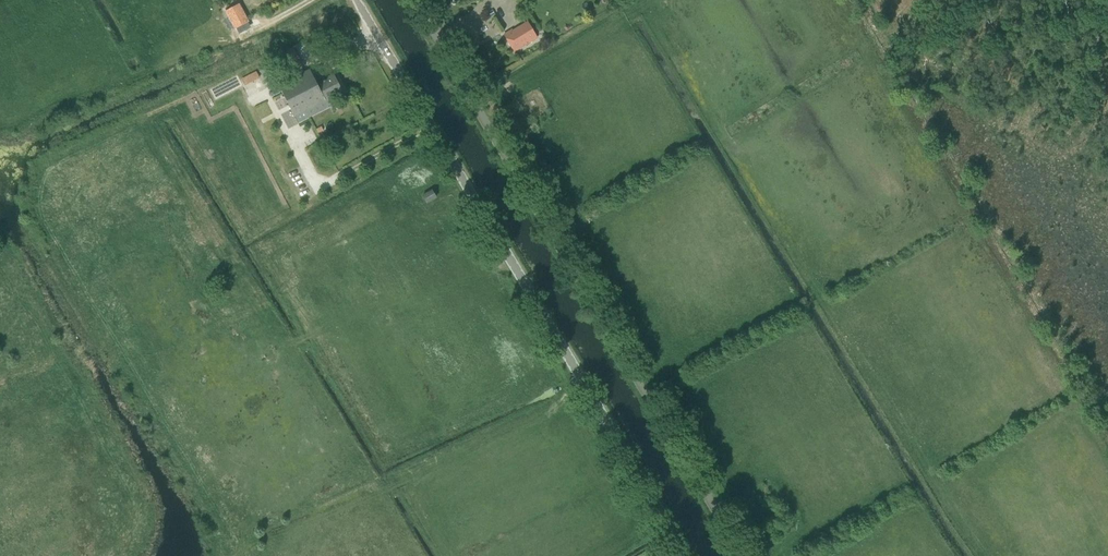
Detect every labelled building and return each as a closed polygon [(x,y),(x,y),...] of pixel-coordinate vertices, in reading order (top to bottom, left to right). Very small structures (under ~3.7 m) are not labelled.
[(246,12),(251,10),(246,0),(242,0),(240,1),(246,12)] [(228,7),(236,25),(248,19),(239,1),(228,7)] [(503,34),(514,52),(538,38),(529,24),(514,33),(512,29),(503,34)] [(245,85),(261,78),(257,70),(241,78),(245,85)] [(310,70),(278,86),(298,123),(329,107),(325,100),(342,91),(333,75),(317,83),(310,70)] [(423,196),(427,202),(436,197),(432,190),(423,196)]
